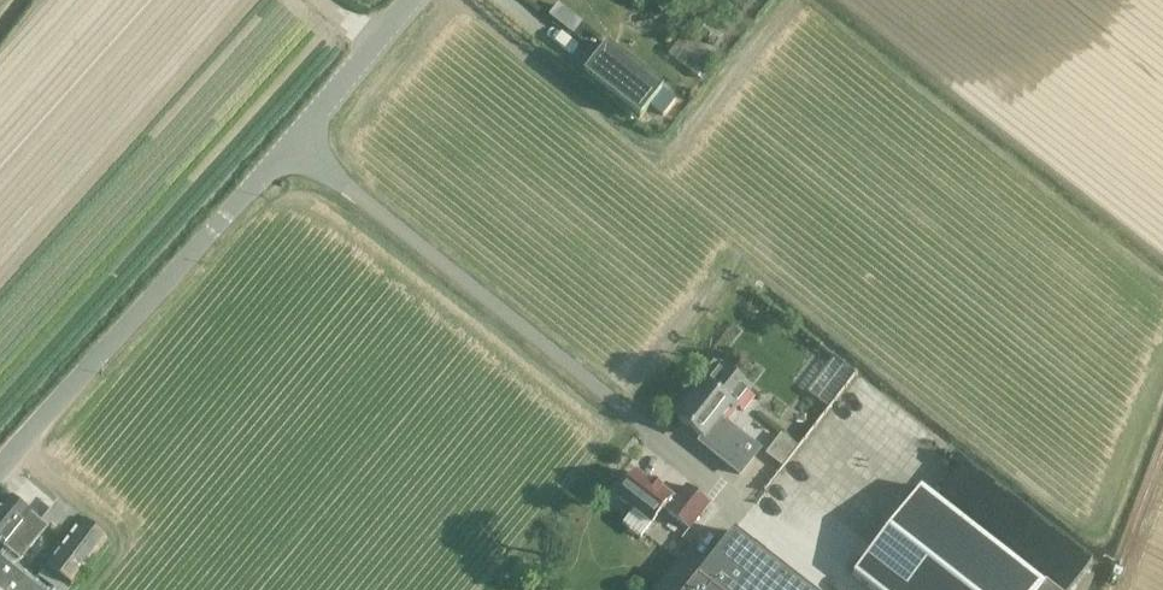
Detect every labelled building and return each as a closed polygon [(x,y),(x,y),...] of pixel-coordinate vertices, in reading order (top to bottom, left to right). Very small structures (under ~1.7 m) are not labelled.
[(662,89),(606,45),(583,74),(638,118),(662,89)] [(720,421),(732,406),(748,387),(720,364),(718,366),(713,362),(686,395),(691,399),(675,419),(708,445),(710,443),(727,458),(726,460),(742,472),(758,452),(720,421)] [(767,452),(783,464),(796,446),(780,434),(767,452)] [(641,539),(651,526),(663,511),(673,498),(646,476),(643,479),(634,472),(614,497),(632,511),(622,524),(641,539)] [(673,498),(663,511),(689,532),(710,504),(685,485),(673,498)] [(1044,583),(1043,584),(920,486),(852,573),(873,589),(1053,589),(1044,583)] [(3,545),(20,558),(45,529),(29,516),(30,515),(9,497),(0,507),(0,542),(3,545)] [(68,527),(75,508),(52,499),(45,518),(68,527)] [(66,589),(69,589),(108,543),(80,521),(63,545),(42,570),(66,589)] [(732,531),(716,552),(685,589),(807,589),(732,531)] [(0,557),(0,589),(39,589),(0,557)]
